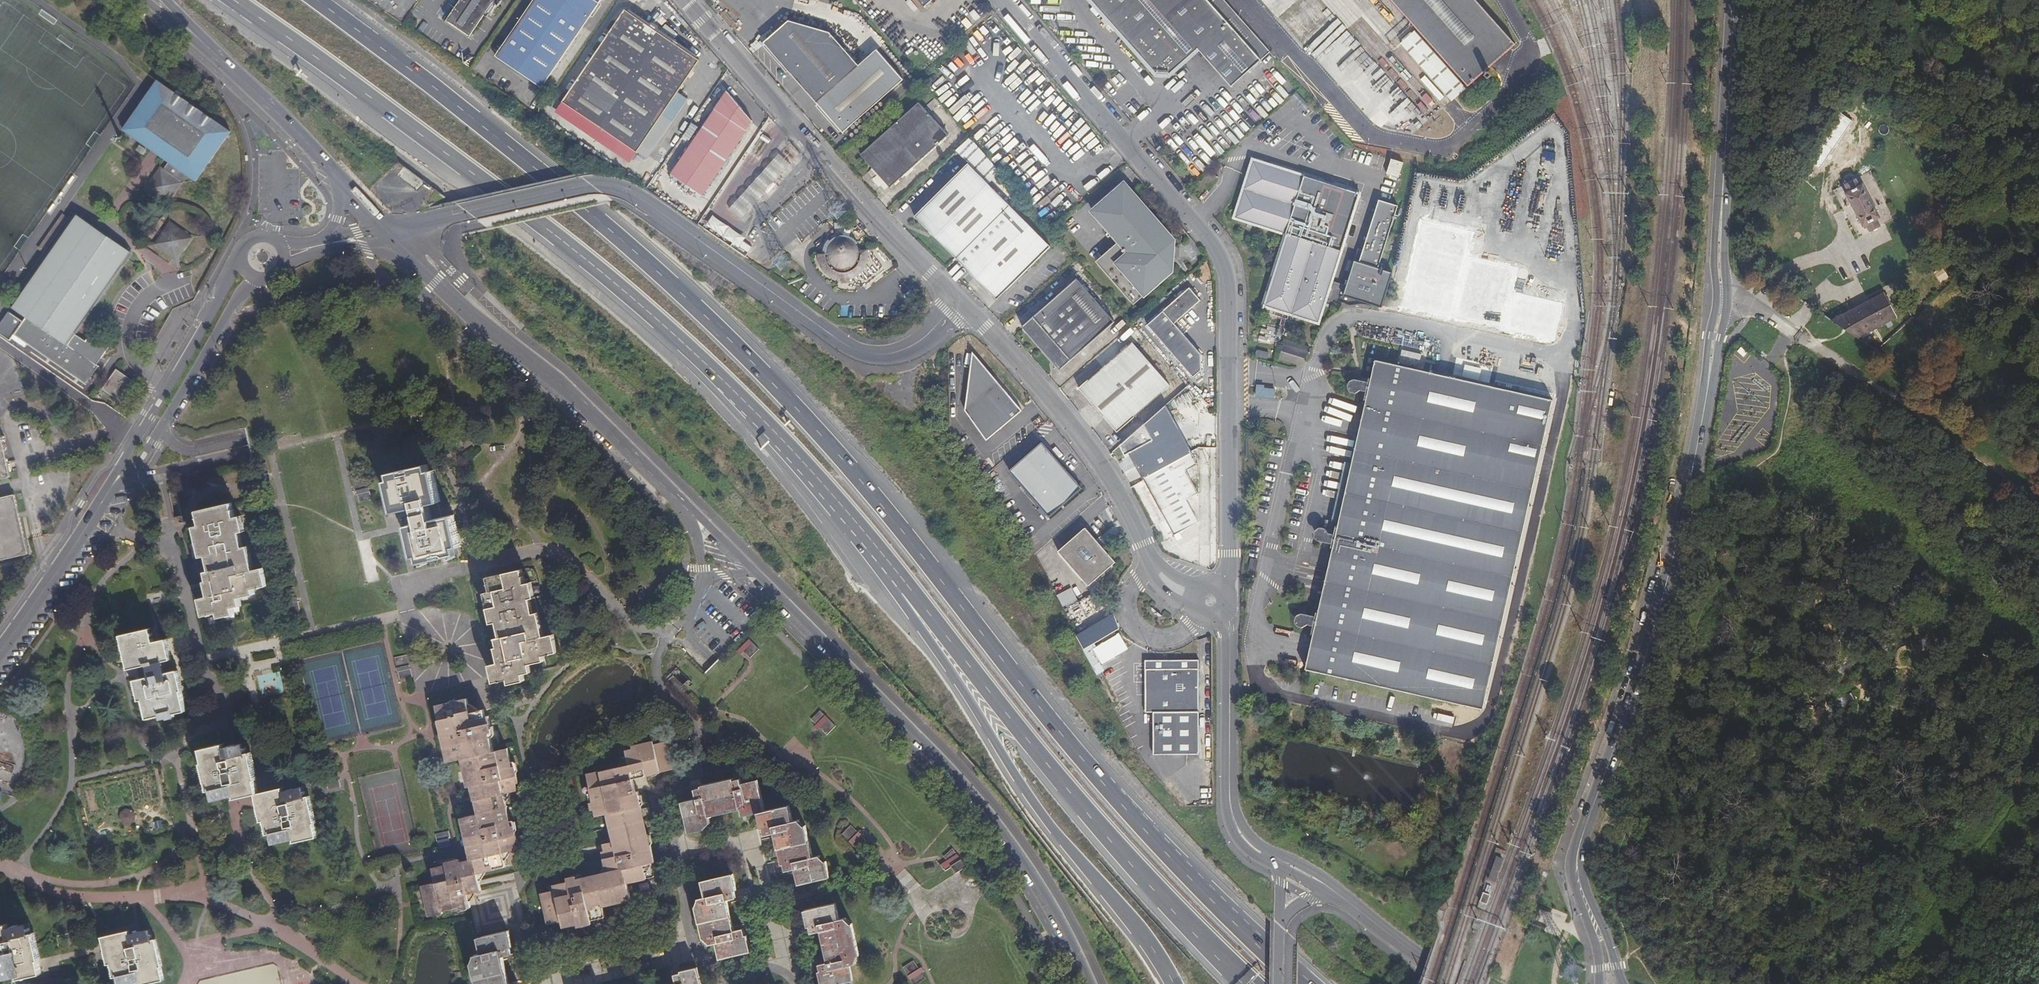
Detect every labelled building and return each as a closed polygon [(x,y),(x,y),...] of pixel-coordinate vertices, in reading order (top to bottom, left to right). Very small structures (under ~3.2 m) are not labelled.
[(449,22),(469,36),(493,0),(464,0),(449,22)] [(495,56),(541,86),(599,0),(533,0),(495,56)] [(1218,0),(1086,0),(1154,77),(1166,78),(1195,53),(1228,90),(1267,56),(1218,0)] [(1470,88),(1518,45),(1478,0),(1392,0),(1470,88)] [(561,100),(625,142),(636,149),(697,58),(687,51),(660,34),(660,23),(651,17),(643,22),(624,8),(561,100)] [(762,42),(815,105),(858,65),(830,33),(831,32),(789,19),(762,42)] [(1401,43),(1452,101),(1466,89),(1415,31),(1408,37),(1401,43)] [(858,65),(815,105),(841,135),(902,81),(875,49),(858,65)] [(163,199),(169,204),(189,178),(196,183),(231,134),(159,82),(124,131),(168,167),(163,174),(160,177),(157,175),(146,189),(149,191),(147,195),(159,205),(163,199)] [(754,121),(728,91),(672,174),(702,195),(754,121)] [(919,100),(861,152),(891,185),(949,135),(919,100)] [(729,187),(739,192),(758,158),(748,152),(729,187)] [(781,154),(730,208),(742,219),(792,165),(781,154)] [(1276,304),(1334,316),(1342,279),(1344,274),(1364,182),(1254,158),(1240,219),(1293,230),(1276,304)] [(1387,175),(1399,178),(1403,163),(1391,159),(1387,175)] [(969,162),(916,215),(998,298),(1051,246),(969,162)] [(1876,218),(1879,217),(1861,185),(1859,186),(1855,178),(1844,184),(1849,192),(1846,193),(1863,225),(1865,224),(1869,231),(1880,226),(1876,218)] [(1164,245),(1174,236),(1125,180),(1093,207),(1119,238),(1096,258),(1134,301),(1171,269),(1164,261),(1163,259),(1167,255),(1168,253),(1168,250),(1164,245)] [(1357,280),(1356,286),(1395,296),(1403,259),(1389,256),(1402,192),(1382,187),(1369,251),(1364,250),(1358,275),(1357,280)] [(163,199),(159,205),(165,209),(169,204),(163,199)] [(12,309),(26,319),(21,325),(7,315),(0,326),(0,338),(8,344),(13,337),(85,386),(98,367),(95,364),(99,358),(101,359),(110,347),(91,335),(85,343),(74,335),(131,253),(75,215),(12,309)] [(192,238),(171,223),(155,245),(177,260),(192,238)] [(870,260),(870,258),(870,256),(870,254),(869,252),(868,250),(859,251),(856,243),(858,242),(857,241),(855,240),(854,238),(852,238),(850,237),(849,236),(846,236),(845,236),(843,236),(841,236),(839,236),(837,237),(835,238),(833,239),(832,240),(830,241),(829,241),(827,244),(825,247),(824,251),(824,255),(821,255),(821,258),(821,260),(821,262),(822,264),(823,267),(824,269),(825,271),(826,272),(828,274),(830,276),(832,277),(833,276),(834,277),(836,278),(839,279),(841,280),(843,280),(845,280),(845,283),(850,283),(850,279),(852,278),(854,278),(856,278),(858,277),(860,276),(862,275),(863,274),(865,272),(866,271),(867,269),(868,267),(869,266),(870,264),(870,262),(870,260)] [(1078,276),(1023,325),(1061,368),(1115,320),(1078,276)] [(1201,299),(1191,286),(1148,324),(1193,376),(1201,368),(1201,352),(1174,321),(1201,299)] [(1884,292),(1830,320),(1857,338),(1897,317),(1884,292)] [(1082,387),(1119,429),(1171,384),(1134,342),(1082,387)] [(986,442),(1020,411),(975,356),(971,358),(966,412),(986,442)] [(1313,632),(1305,667),(1483,708),(1551,398),(1373,357),(1370,373),(1365,372),(1364,378),(1368,379),(1366,390),(1362,389),(1360,395),(1365,396),(1336,523),(1335,523),(1334,529),(1332,539),(1330,545),(1332,545),(1317,611),(1315,610),(1314,615),(1312,625),(1311,632),(1313,632)] [(135,384),(115,370),(101,390),(121,404),(135,384)] [(1351,389),(1358,390),(1360,388),(1360,381),(1359,378),(1354,378),(1350,380),(1349,385),(1351,389)] [(1183,390),(1125,440),(1130,449),(1154,439),(1151,432),(1166,425),(1163,419),(1189,405),(1201,398),(1189,385),(1188,385),(1183,390)] [(1130,449),(1142,471),(1177,538),(1194,529),(1191,522),(1198,519),(1188,496),(1198,491),(1188,469),(1198,463),(1198,422),(1189,405),(1163,419),(1166,425),(1151,432),(1154,439),(1130,449)] [(0,434),(0,480),(10,478),(0,434)] [(1008,472),(1047,517),(1080,488),(1041,443),(1008,472)] [(432,467),(430,461),(394,469),(395,476),(392,477),(399,507),(419,504),(423,520),(412,522),(419,553),(423,552),(425,559),(462,551),(461,545),(463,545),(465,544),(457,511),(448,514),(443,515),(439,498),(444,497),(436,466),(432,467)] [(265,471),(264,464),(253,467),(254,473),(265,471)] [(369,501),(364,479),(354,481),(359,503),(369,501)] [(28,555),(15,496),(0,498),(0,561),(28,555)] [(251,540),(248,525),(243,526),(239,511),(205,520),(208,534),(202,535),(206,555),(214,554),(217,568),(210,569),(215,594),(207,596),(210,614),(225,610),(226,614),(234,612),(233,607),(241,606),(239,596),(254,592),(253,588),(268,585),(263,567),(258,569),(254,552),(250,552),(247,541),(251,540)] [(1060,549),(1091,584),(1118,561),(1088,525),(1060,549)] [(1321,539),(1324,537),(1324,531),(1321,527),(1317,527),(1313,530),(1313,535),(1317,538),(1321,539)] [(522,568),(486,576),(490,591),(484,592),(492,621),(497,620),(501,635),(496,636),(498,647),(495,648),(498,661),(488,664),(492,683),(508,678),(510,682),(525,678),(524,674),(532,672),(530,663),(545,659),(544,655),(559,652),(555,634),(542,636),(536,613),(532,613),(530,603),(533,601),(529,581),(525,583),(522,568)] [(1073,588),(1058,594),(1063,607),(1078,602),(1073,588)] [(1303,622),(1306,619),(1306,614),(1303,611),(1299,610),(1295,613),(1295,617),(1298,621),(1303,622)] [(158,713),(158,715),(161,714),(162,718),(165,717),(166,721),(175,719),(174,715),(186,712),(180,685),(178,686),(175,673),(177,672),(177,669),(165,672),(162,663),(171,661),(166,639),(155,641),(151,642),(148,629),(120,636),(129,670),(134,669),(133,668),(142,666),(145,677),(140,678),(149,715),(158,713)] [(751,654),(757,649),(754,645),(748,650),(751,654)] [(411,678),(406,658),(395,660),(400,680),(411,678)] [(678,666),(672,671),(684,684),(691,678),(678,666)] [(1146,670),(1146,710),(1200,711),(1200,670),(1146,670)] [(520,847),(518,842),(514,825),(512,826),(504,794),(517,791),(516,789),(518,788),(518,784),(519,783),(518,780),(515,765),(513,766),(509,748),(494,750),(490,733),(494,732),(490,716),(487,716),(486,712),(483,713),(483,710),(472,712),(468,699),(437,706),(441,721),(437,721),(440,730),(442,730),(445,744),(448,743),(453,762),(467,759),(471,776),(468,778),(471,795),(472,796),(475,796),(479,814),(466,818),(470,837),(467,837),(471,861),(461,863),(461,860),(451,863),(451,865),(433,870),(436,883),(422,886),(429,917),(444,914),(443,910),(461,906),(462,909),(470,907),(471,907),(469,894),(482,890),(478,872),(506,866),(503,853),(517,850),(517,848),(520,847)] [(820,711),(835,726),(836,725),(822,710),(820,711)] [(835,726),(820,711),(814,717),(828,733),(835,726)] [(622,901),(628,900),(627,897),(632,896),(629,882),(657,877),(654,863),(657,862),(652,838),(649,838),(640,800),(643,800),(641,790),(637,791),(634,779),(676,769),(676,768),(670,742),(666,743),(665,741),(663,741),(656,743),(655,740),(633,745),(633,748),(626,749),(629,764),(589,773),(593,791),(590,792),(594,808),(600,807),(601,813),(615,810),(622,838),(608,841),(610,848),(606,849),(609,862),(611,861),(613,870),(606,872),(605,870),(577,877),(577,874),(567,876),(568,880),(554,883),(556,889),(542,891),(549,921),(563,918),(564,924),(578,921),(579,924),(589,922),(588,919),(606,915),(603,902),(621,897),(622,901)] [(224,748),(245,743),(245,741),(224,745),(223,742),(199,748),(199,751),(223,745),(224,748)] [(204,761),(204,763),(206,771),(204,771),(205,774),(210,773),(213,784),(208,785),(208,788),(213,787),(214,793),(213,793),(214,797),(231,793),(231,797),(232,799),(253,795),(256,808),(257,808),(261,807),(264,817),(261,818),(262,822),(265,821),(265,822),(267,832),(265,833),(266,837),(268,837),(270,844),(289,840),(289,843),(317,837),(313,820),(311,820),(309,811),(311,811),(312,810),(310,805),(307,806),(305,798),(308,797),(308,793),(304,794),(302,788),(304,787),(303,785),(283,789),(283,788),(259,794),(258,790),(259,790),(256,777),(255,775),(253,775),(252,769),(251,766),(254,766),(253,762),(250,763),(249,755),(251,755),(250,750),(247,751),(245,743),(224,748),(223,745),(199,751),(202,762),(204,761)] [(206,771),(204,763),(200,764),(207,793),(211,791),(213,801),(231,797),(231,793),(214,797),(213,793),(214,793),(213,787),(208,788),(208,785),(213,784),(210,773),(205,774),(204,771),(206,771)] [(335,768),(324,770),(328,789),(339,786),(335,768)] [(709,820),(710,819),(710,817),(740,810),(742,816),(759,812),(762,828),(764,827),(766,835),(774,833),(782,864),(784,863),(786,870),(791,869),(791,870),(795,869),(799,882),(829,876),(825,860),(821,861),(820,861),(818,855),(813,857),(813,854),(805,825),(800,825),(799,817),(792,818),(789,804),(765,809),(764,805),(765,805),(762,794),(758,779),(745,782),(743,782),(742,778),(739,778),(739,779),(734,780),(734,778),(700,786),(700,788),(695,789),(697,798),(690,800),(680,802),(688,834),(705,830),(704,827),(704,826),(710,824),(709,820)] [(129,826),(138,816),(127,807),(118,816),(129,826)] [(853,825),(844,833),(857,847),(866,839),(853,825)] [(448,839),(447,833),(436,835),(438,842),(448,839)] [(955,850),(939,862),(950,876),(965,864),(955,850)] [(1504,860),(1497,858),(1489,880),(1496,882),(1504,860)] [(727,899),(733,898),(733,897),(736,897),(730,871),(699,878),(703,895),(697,897),(698,903),(695,904),(702,939),(706,938),(707,944),(713,943),(717,959),(749,953),(746,937),(743,937),(743,935),(742,933),(747,932),(746,926),(737,928),(736,924),(731,925),(727,909),(730,909),(727,899)] [(1491,897),(1484,894),(1481,903),(1488,906),(1491,897)] [(805,912),(837,904),(836,902),(805,909),(805,912)] [(805,912),(808,925),(809,926),(811,926),(812,932),(821,930),(828,961),(820,963),(822,971),(819,971),(822,983),(836,983),(852,981),(849,968),(851,967),(852,967),(851,964),(855,963),(854,958),(858,957),(857,953),(850,923),(847,924),(845,916),(840,917),(837,904),(805,912)] [(853,922),(850,923),(857,953),(860,953),(853,922)] [(41,975),(38,960),(37,960),(34,951),(37,950),(36,946),(33,946),(30,947),(28,937),(31,937),(33,936),(33,933),(28,934),(26,929),(29,928),(28,924),(6,929),(5,925),(0,927),(0,981),(17,977),(18,980),(41,975)] [(165,979),(162,964),(160,965),(158,955),(161,954),(159,950),(157,951),(153,951),(151,942),(154,941),(157,940),(156,937),(151,938),(150,933),(153,932),(152,928),(130,933),(129,930),(101,936),(104,951),(106,950),(110,950),(113,963),(109,963),(108,964),(109,968),(113,967),(115,975),(115,977),(118,976),(120,983),(129,983),(141,981),(141,983),(144,983),(165,979)] [(477,935),(478,943),(510,935),(508,928),(477,935)] [(505,967),(502,954),(513,951),(515,951),(512,941),(511,935),(510,935),(478,943),(479,951),(481,958),(475,959),(475,960),(476,965),(472,966),(471,966),(475,983),(516,983),(516,982),(510,983),(505,967)] [(903,968),(913,983),(916,983),(926,977),(915,962),(903,968)] [(698,965),(674,970),(675,973),(669,974),(666,974),(668,983),(666,983),(702,983),(698,965)] [(273,973),(235,975),(213,983),(230,983),(228,983),(278,983),(273,973)]
